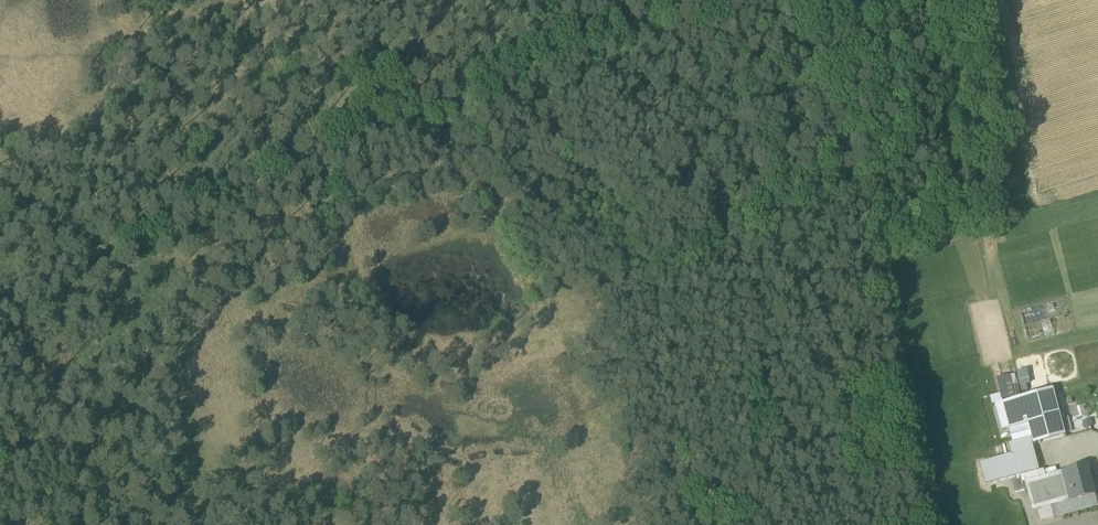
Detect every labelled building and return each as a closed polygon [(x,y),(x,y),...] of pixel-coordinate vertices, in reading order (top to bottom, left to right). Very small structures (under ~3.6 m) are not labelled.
[(1033,307),(1021,308),(1023,321),(1035,320),(1033,307)] [(1019,389),(1030,389),(1030,369),(1019,369),(1019,389)] [(999,375),(1001,397),(1014,396),(1012,374),(999,375)] [(1031,436),(1032,443),(1059,439),(1049,392),(1021,398),(1031,436)] [(980,462),(986,483),(1021,474),(1021,475),(1040,471),(1032,443),(1031,436),(1009,443),(1012,453),(980,462)] [(1061,471),(1068,500),(1069,501),(1095,494),(1088,464),(1061,471)] [(1038,509),(1040,520),(1054,517),(1051,505),(1068,500),(1061,471),(1045,475),(1044,469),(1040,471),(1021,475),(1021,476),(1011,479),(1014,492),(1025,489),(1026,493),(1029,493),(1033,510),(1038,509)] [(1054,517),(1097,506),(1097,505),(1095,494),(1069,501),(1068,500),(1051,505),(1054,517)]
